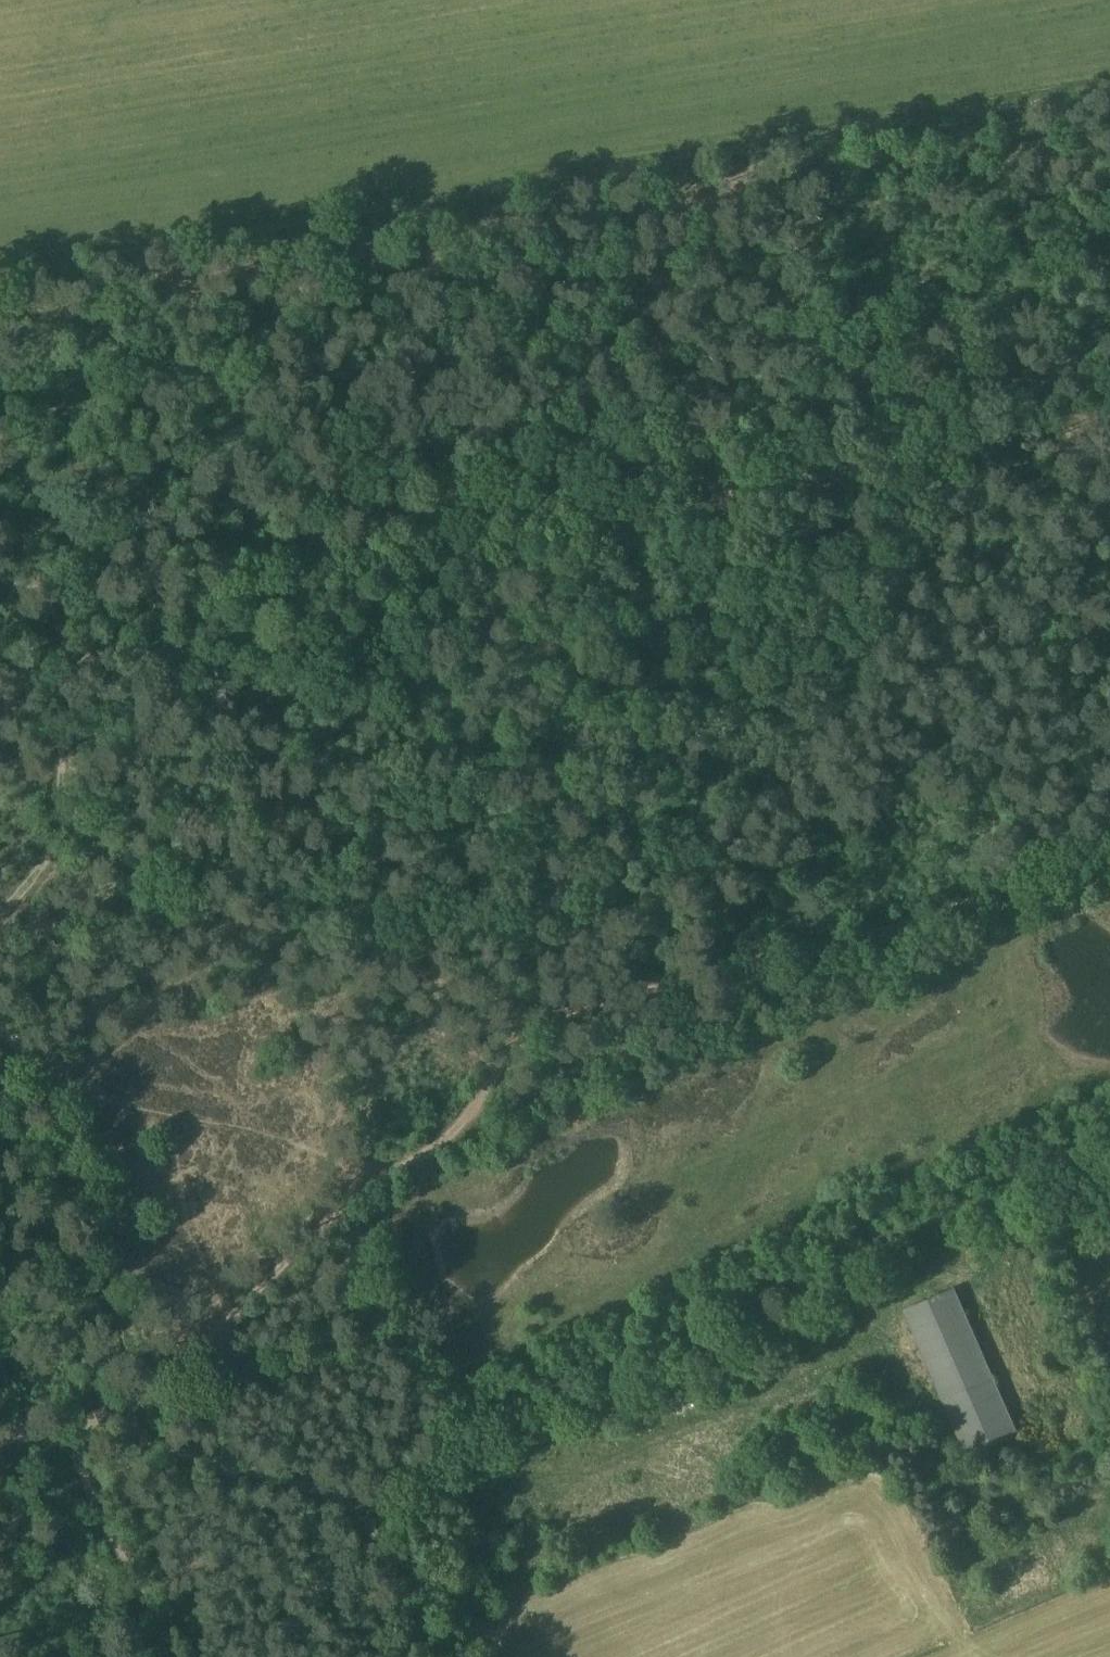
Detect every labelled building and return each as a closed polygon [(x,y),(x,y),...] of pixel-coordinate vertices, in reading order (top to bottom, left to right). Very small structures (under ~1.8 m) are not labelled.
[(904,1310),(965,1451),(1014,1429),(953,1288),(904,1310)]
